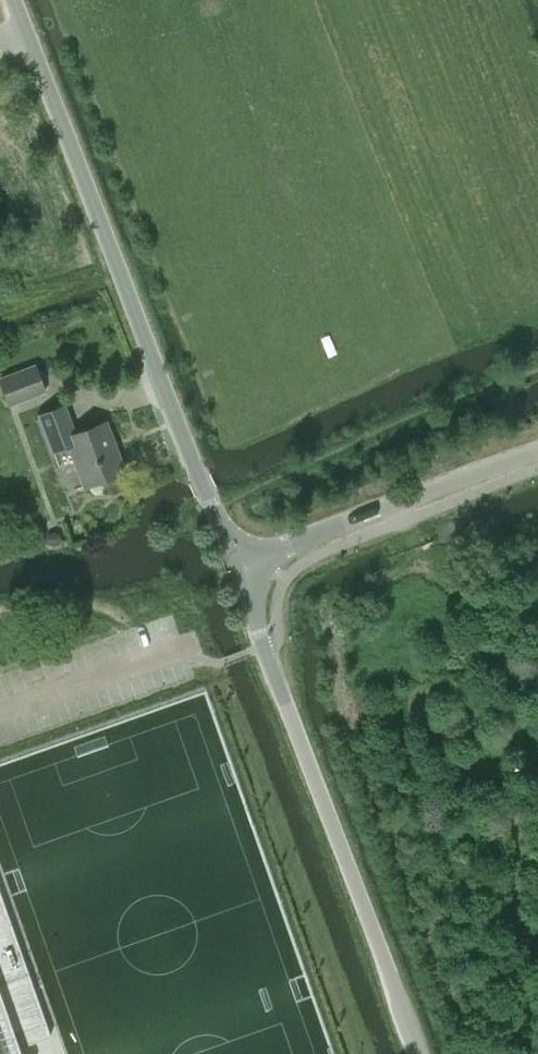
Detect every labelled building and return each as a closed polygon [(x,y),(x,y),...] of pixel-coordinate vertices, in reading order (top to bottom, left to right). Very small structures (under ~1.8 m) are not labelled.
[(35,366),(0,379),(0,382),(8,402),(43,388),(35,366)] [(39,413),(47,434),(53,450),(69,444),(85,485),(119,472),(109,443),(113,442),(105,421),(74,433),(63,404),(39,413)] [(436,454),(440,464),(456,458),(453,448),(436,454)] [(18,1046),(51,1034),(0,890),(0,1053),(21,1053),(18,1046)]
